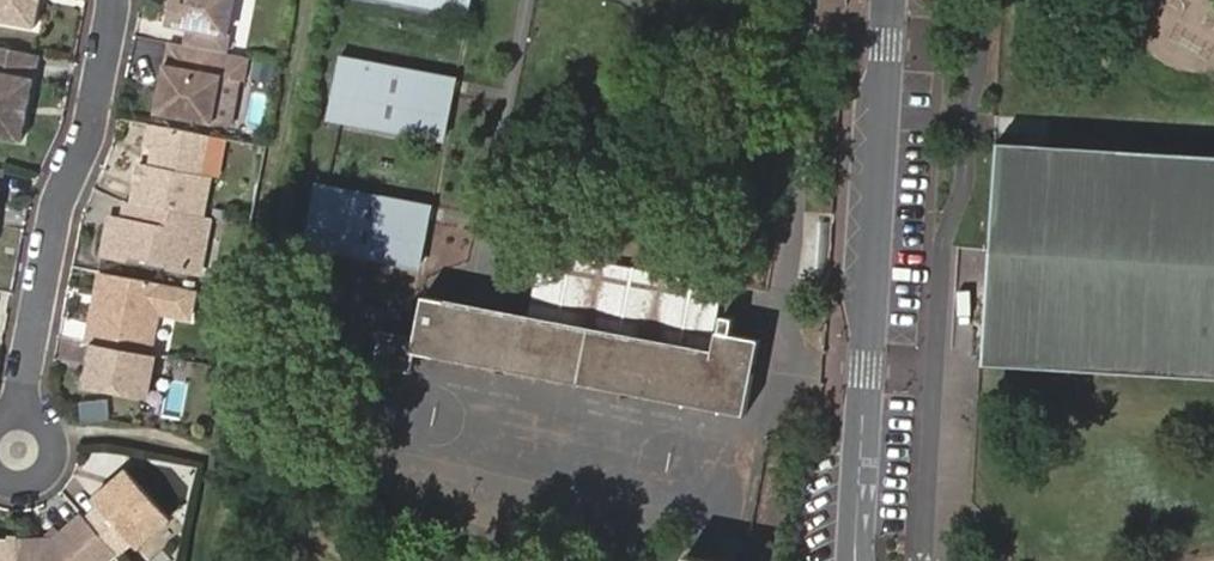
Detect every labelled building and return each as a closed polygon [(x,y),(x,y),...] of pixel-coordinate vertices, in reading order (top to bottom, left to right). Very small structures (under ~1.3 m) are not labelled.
[(36,0),(0,0),(0,18),(31,23),(36,0)] [(165,24),(186,27),(182,45),(223,53),(226,34),(224,34),(230,0),(170,0),(165,24)] [(429,0),(359,0),(470,20),(472,8),(429,0)] [(182,45),(166,42),(162,66),(168,67),(165,82),(158,87),(153,113),(210,123),(218,76),(241,80),(246,57),(223,53),(182,45)] [(35,51),(0,44),(0,132),(21,136),(26,110),(20,109),(22,98),(28,99),(35,51)] [(455,92),(457,82),(458,78),(343,56),(331,112),(447,133),(455,92)] [(447,133),(331,112),(328,128),(444,148),(447,133)] [(214,133),(157,122),(153,144),(157,150),(155,161),(137,158),(129,198),(205,212),(213,173),(207,173),(214,133)] [(992,149),(979,371),(1213,385),(1213,162),(992,149)] [(422,260),(431,217),(433,206),(434,201),(319,180),(307,238),(422,260)] [(196,267),(207,213),(129,198),(123,197),(118,223),(105,220),(100,248),(122,252),(122,246),(168,256),(167,262),(196,267)] [(419,275),(422,260),(307,238),(304,253),(419,275)] [(727,286),(547,250),(534,314),(714,350),(727,286)] [(195,285),(100,269),(96,292),(101,293),(98,305),(93,304),(86,339),(89,339),(149,350),(159,308),(189,313),(195,285)] [(441,296),(426,293),(418,335),(380,327),(374,363),(411,371),(415,351),(747,416),(762,339),(718,332),(714,350),(534,314),(441,296)] [(149,350),(89,339),(83,382),(146,393),(154,350),(149,350)] [(170,513),(127,465),(95,494),(102,502),(88,514),(117,546),(120,549),(134,536),(139,542),(170,513)] [(85,510),(54,533),(18,536),(20,560),(98,560),(117,546),(88,514),(85,510)] [(18,536),(18,535),(0,533),(0,560),(20,560),(18,536)]
